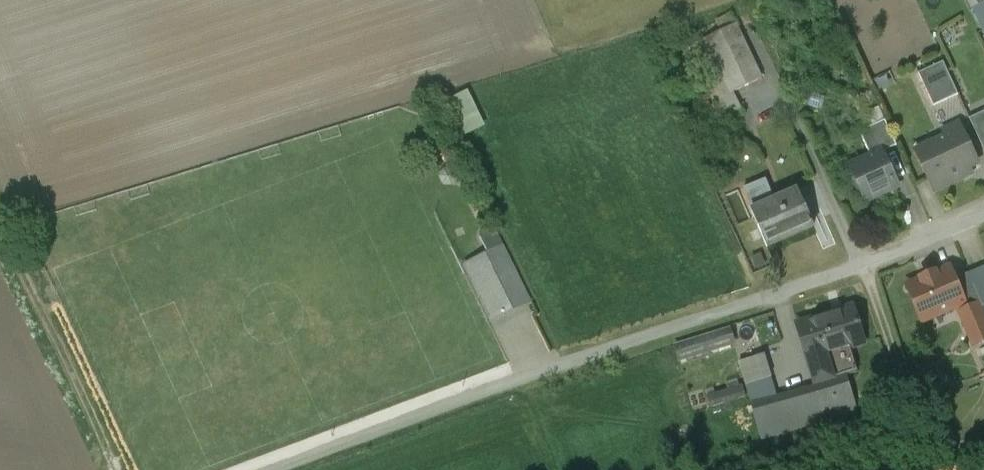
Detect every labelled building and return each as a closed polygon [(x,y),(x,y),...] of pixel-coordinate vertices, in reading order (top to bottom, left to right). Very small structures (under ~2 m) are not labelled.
[(983,24),(983,0),(973,0),(983,24)] [(735,26),(686,48),(721,124),(740,116),(729,93),(759,79),(735,26)] [(942,62),(918,74),(933,107),(957,95),(942,62)] [(458,106),(470,134),(490,125),(478,97),(458,106)] [(968,119),(983,152),(983,151),(983,112),(968,119)] [(884,121),(859,133),(870,157),(881,152),(881,153),(896,146),(884,121)] [(958,125),(944,132),(946,137),(915,151),(934,191),(962,177),(959,172),(976,164),(958,125)] [(870,157),(849,167),(854,178),(849,181),(863,199),(864,199),(865,202),(897,187),(881,153),(881,152),(870,157)] [(795,191),(767,203),(757,181),(741,188),(751,210),(748,211),(764,247),(811,226),(795,191)] [(487,252),(463,263),(489,320),(514,309),(487,252)] [(948,269),(935,274),(934,273),(920,279),(921,280),(907,286),(922,321),(963,304),(948,269)] [(959,313),(973,346),(983,342),(983,318),(978,305),(959,313)] [(851,308),(796,324),(809,367),(837,359),(836,353),(862,345),(851,308)] [(681,344),(686,359),(730,345),(725,329),(681,344)] [(845,375),(814,384),(820,405),(851,397),(845,375)] [(817,418),(812,401),(802,404),(807,421),(817,418)]
